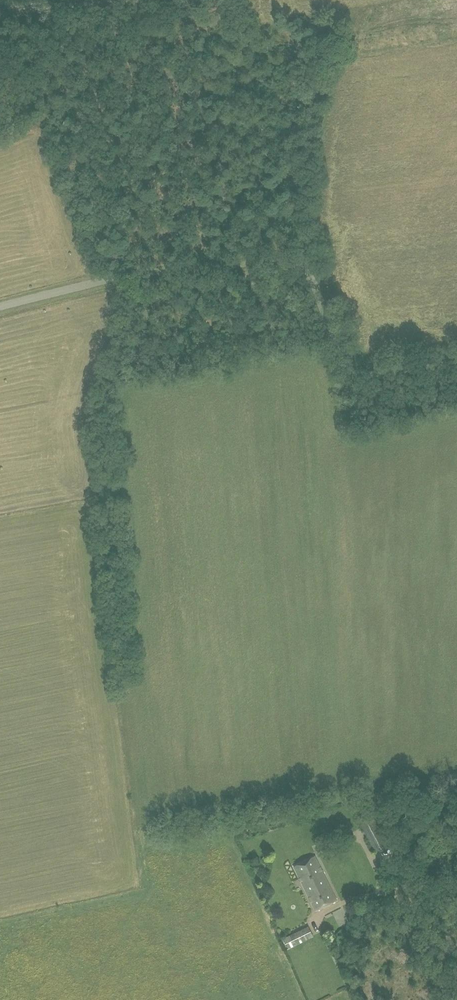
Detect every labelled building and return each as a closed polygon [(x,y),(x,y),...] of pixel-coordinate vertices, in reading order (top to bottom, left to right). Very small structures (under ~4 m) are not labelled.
[(358,820),(376,853),(383,849),(365,816),(358,820)] [(314,856),(295,866),(317,909),(336,899),(314,856)] [(288,949),(314,937),(309,926),(283,939),(288,949)]
